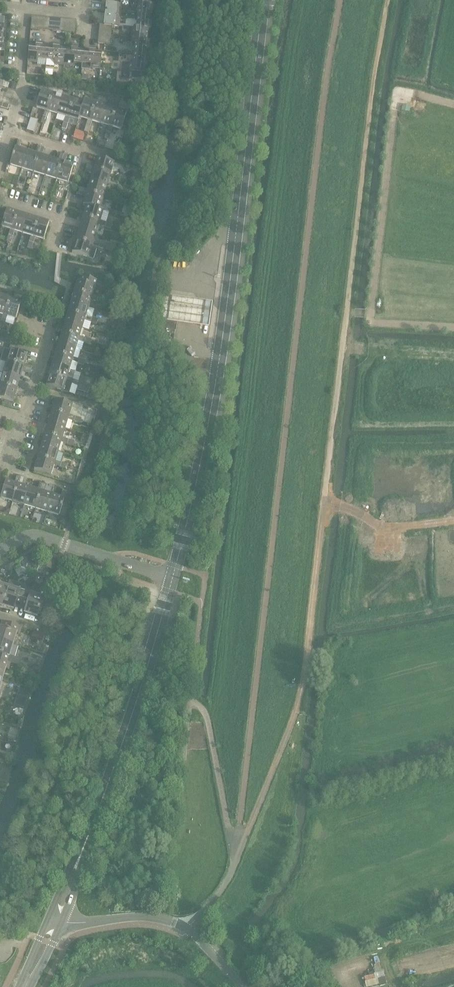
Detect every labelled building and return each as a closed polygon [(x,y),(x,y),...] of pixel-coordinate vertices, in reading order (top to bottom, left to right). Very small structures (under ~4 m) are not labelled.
[(135,0),(132,0),(131,7),(136,8),(136,9),(137,11),(138,11),(138,18),(149,19),(150,14),(152,14),(153,8),(150,8),(151,2),(135,0)] [(121,6),(102,4),(101,12),(106,12),(104,26),(119,28),(122,6),(121,6)] [(40,18),(32,17),(31,29),(39,30),(40,18)] [(47,18),(40,18),(39,30),(46,31),(47,18)] [(149,19),(138,18),(137,26),(135,26),(134,27),(134,28),(123,27),(122,32),(129,32),(129,35),(147,37),(148,31),(150,31),(151,25),(149,25),(149,19)] [(61,20),(54,19),(53,31),(60,32),(61,20)] [(69,21),(61,20),(60,32),(67,33),(69,21)] [(76,21),(69,21),(67,33),(75,34),(76,21)] [(147,37),(129,35),(128,43),(132,44),(132,45),(133,46),(135,47),(134,54),(146,55),(146,50),(149,50),(149,44),(147,44),(147,37)] [(36,48),(29,47),(28,62),(38,63),(38,60),(47,61),(48,49),(42,48),(42,46),(36,45),(36,48)] [(53,49),(48,49),(47,61),(55,61),(55,65),(64,66),(66,51),(59,50),(59,48),(54,47),(53,49)] [(72,51),(66,51),(64,66),(74,67),(74,63),(82,64),(83,52),(78,52),(78,49),(72,49),(72,51)] [(89,53),(83,52),(82,64),(91,65),(90,68),(100,69),(102,54),(95,53),(95,51),(89,51),(89,53)] [(147,67),(148,61),(145,61),(146,55),(134,54),(133,62),(132,62),(130,63),(130,64),(126,64),(125,72),(132,72),(132,79),(143,80),(145,67),(147,67)] [(2,87),(8,89),(9,85),(3,83),(3,84),(0,84),(0,93),(2,87)] [(36,108),(45,111),(43,117),(48,118),(49,112),(47,112),(52,94),(42,91),(36,108)] [(63,98),(52,94),(47,112),(49,112),(58,115),(63,98)] [(73,101),(63,98),(58,115),(66,117),(64,123),(68,125),(70,119),(68,118),(73,101)] [(83,104),(73,101),(68,118),(70,119),(79,121),(80,118),(84,104),(83,104)] [(85,101),(83,104),(84,104),(80,118),(88,120),(86,126),(90,128),(92,122),(90,121),(95,104),(85,101)] [(106,107),(95,104),(90,121),(92,122),(100,124),(106,107)] [(116,110),(106,107),(100,124),(109,127),(107,133),(111,134),(113,128),(111,127),(116,110)] [(127,113),(116,110),(111,127),(113,128),(122,131),(127,113)] [(10,165),(22,169),(27,152),(19,150),(22,142),(18,141),(16,149),(15,148),(10,165)] [(35,155),(27,152),(22,169),(34,173),(41,148),(38,147),(35,155)] [(44,149),(41,148),(34,173),(45,176),(50,159),(42,157),(44,149)] [(58,162),(50,159),(45,176),(56,180),(64,155),(61,154),(58,162)] [(67,156),(64,155),(56,180),(69,183),(74,166),(65,164),(67,156)] [(87,165),(86,169),(111,176),(114,164),(97,159),(95,168),(87,165)] [(111,176),(86,169),(85,172),(93,174),(90,182),(107,188),(111,176)] [(80,188),(79,192),(104,199),(107,188),(90,182),(88,190),(80,188)] [(104,199),(79,192),(78,195),(86,197),(83,206),(86,207),(100,211),(100,210),(104,199)] [(100,211),(86,207),(83,218),(100,223),(101,221),(104,212),(100,210),(100,211)] [(18,214),(7,210),(2,227),(10,230),(9,236),(13,237),(15,231),(13,231),(18,214)] [(28,217),(18,214),(13,231),(15,231),(23,234),(28,217)] [(38,220),(28,217),(23,234),(31,236),(29,242),(34,244),(35,238),(33,237),(38,220)] [(100,223),(83,218),(79,230),(96,235),(99,226),(105,228),(107,223),(101,221),(100,223)] [(49,223),(38,220),(33,237),(35,238),(44,240),(49,223)] [(96,235),(79,230),(76,241),(93,246),(94,244),(96,235)] [(93,246),(76,241),(72,253),(89,258),(92,249),(98,250),(100,246),(94,244),(93,246)] [(78,282),(75,293),(92,298),(92,296),(97,281),(83,277),(81,283),(78,282)] [(92,298),(75,293),(72,303),(89,308),(91,300),(97,302),(99,298),(92,296),(92,298)] [(0,296),(0,297),(0,314),(3,315),(1,321),(6,323),(8,317),(5,316),(11,299),(0,296)] [(198,301),(163,297),(160,321),(195,326),(208,328),(212,303),(198,301)] [(22,302),(11,299),(5,316),(8,317),(16,319),(22,302)] [(89,308),(72,303),(68,313),(86,319),(86,317),(92,318),(94,310),(89,308)] [(86,319),(68,313),(65,324),(82,329),(85,321),(91,323),(92,318),(86,317),(86,319)] [(176,324),(160,322),(158,340),(173,342),(176,324)] [(82,329),(65,324),(62,334),(79,339),(80,337),(82,329)] [(79,339),(62,334),(59,344),(76,350),(79,342),(85,343),(86,339),(80,337),(79,339)] [(78,359),(81,351),(76,350),(59,344),(56,355),(73,360),(74,358),(78,359)] [(10,351),(7,363),(31,370),(32,367),(25,365),(27,356),(10,351)] [(78,364),(72,362),(73,360),(56,355),(53,365),(75,372),(78,364)] [(31,370),(7,363),(3,374),(20,380),(23,372),(30,374),(31,370)] [(73,380),(75,372),(53,365),(50,375),(67,381),(67,379),(73,380)] [(3,374),(0,385),(0,386),(24,393),(25,390),(18,388),(20,380),(3,374)] [(67,381),(50,375),(46,386),(63,392),(69,393),(71,385),(66,383),(67,381)] [(78,387),(77,390),(88,394),(90,388),(79,385),(78,387)] [(0,386),(0,399),(13,403),(16,395),(23,397),(24,393),(0,386)] [(56,401),(52,413),(69,418),(70,416),(73,406),(56,401)] [(69,418),(52,413),(48,424),(66,429),(68,420),(74,422),(76,417),(70,416),(69,418)] [(66,429),(48,424),(45,435),(62,441),(63,439),(66,429)] [(62,441),(45,435),(41,447),(58,452),(61,443),(67,445),(69,440),(63,439),(62,441)] [(58,452),(41,447),(38,458),(55,464),(56,461),(58,452)] [(55,464),(38,458),(34,470),(51,476),(54,466),(60,468),(62,463),(56,461),(55,464)] [(1,498),(13,502),(20,477),(17,476),(15,484),(6,481),(1,498)] [(24,478),(20,477),(13,502),(24,506),(30,488),(21,486),(24,478)] [(38,491),(30,488),(24,506),(36,509),(43,484),(40,483),(38,491)] [(47,485),(43,484),(36,509),(47,513),(52,495),(44,493),(47,485)] [(61,498),(52,495),(47,513),(59,516),(64,499),(66,492),(66,491),(63,490),(61,498)] [(19,590),(7,587),(2,606),(13,610),(15,604),(21,606),(26,590),(19,588),(19,590)] [(33,592),(26,590),(21,606),(27,607),(25,613),(37,617),(43,598),(32,594),(33,592)] [(13,645),(16,634),(19,635),(21,628),(5,623),(4,629),(0,628),(0,641),(13,645)] [(11,663),(13,657),(10,656),(13,645),(0,641),(0,660),(11,663)] [(2,680),(6,669),(9,670),(11,663),(0,660),(0,679),(2,680)] [(21,689),(16,704),(25,707),(29,691),(21,689)] [(265,969),(266,968),(273,974),(277,970),(264,957),(252,967),(259,974),(261,972),(264,975),(268,972),(265,969)] [(276,977),(268,984),(270,986),(285,986),(280,981),(282,980),(280,978),(279,979),(276,977)] [(296,986),(298,986),(308,986),(301,982),(297,977),(293,982),(296,986)]
